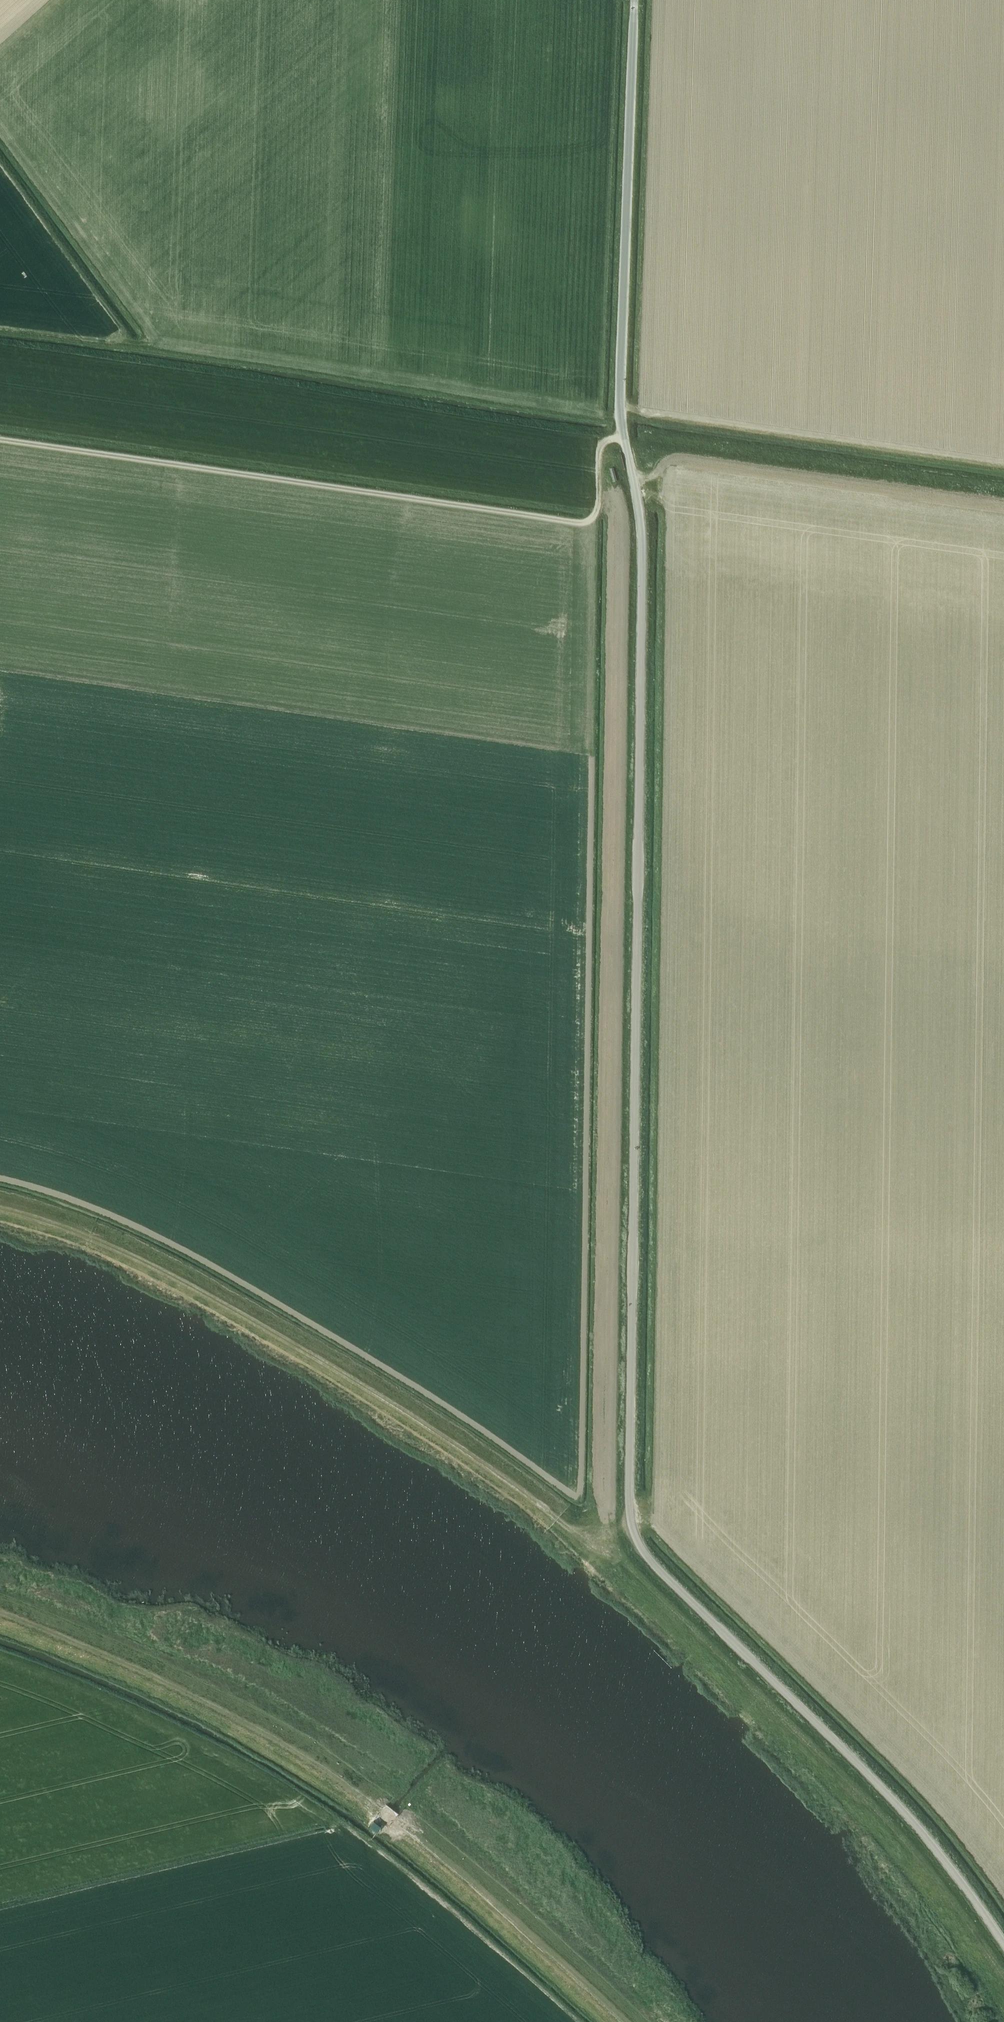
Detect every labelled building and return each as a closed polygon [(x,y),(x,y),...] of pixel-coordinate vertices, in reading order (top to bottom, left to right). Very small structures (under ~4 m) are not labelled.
[(377,1831),(381,1825),(374,1820),(370,1825),(377,1831)]
